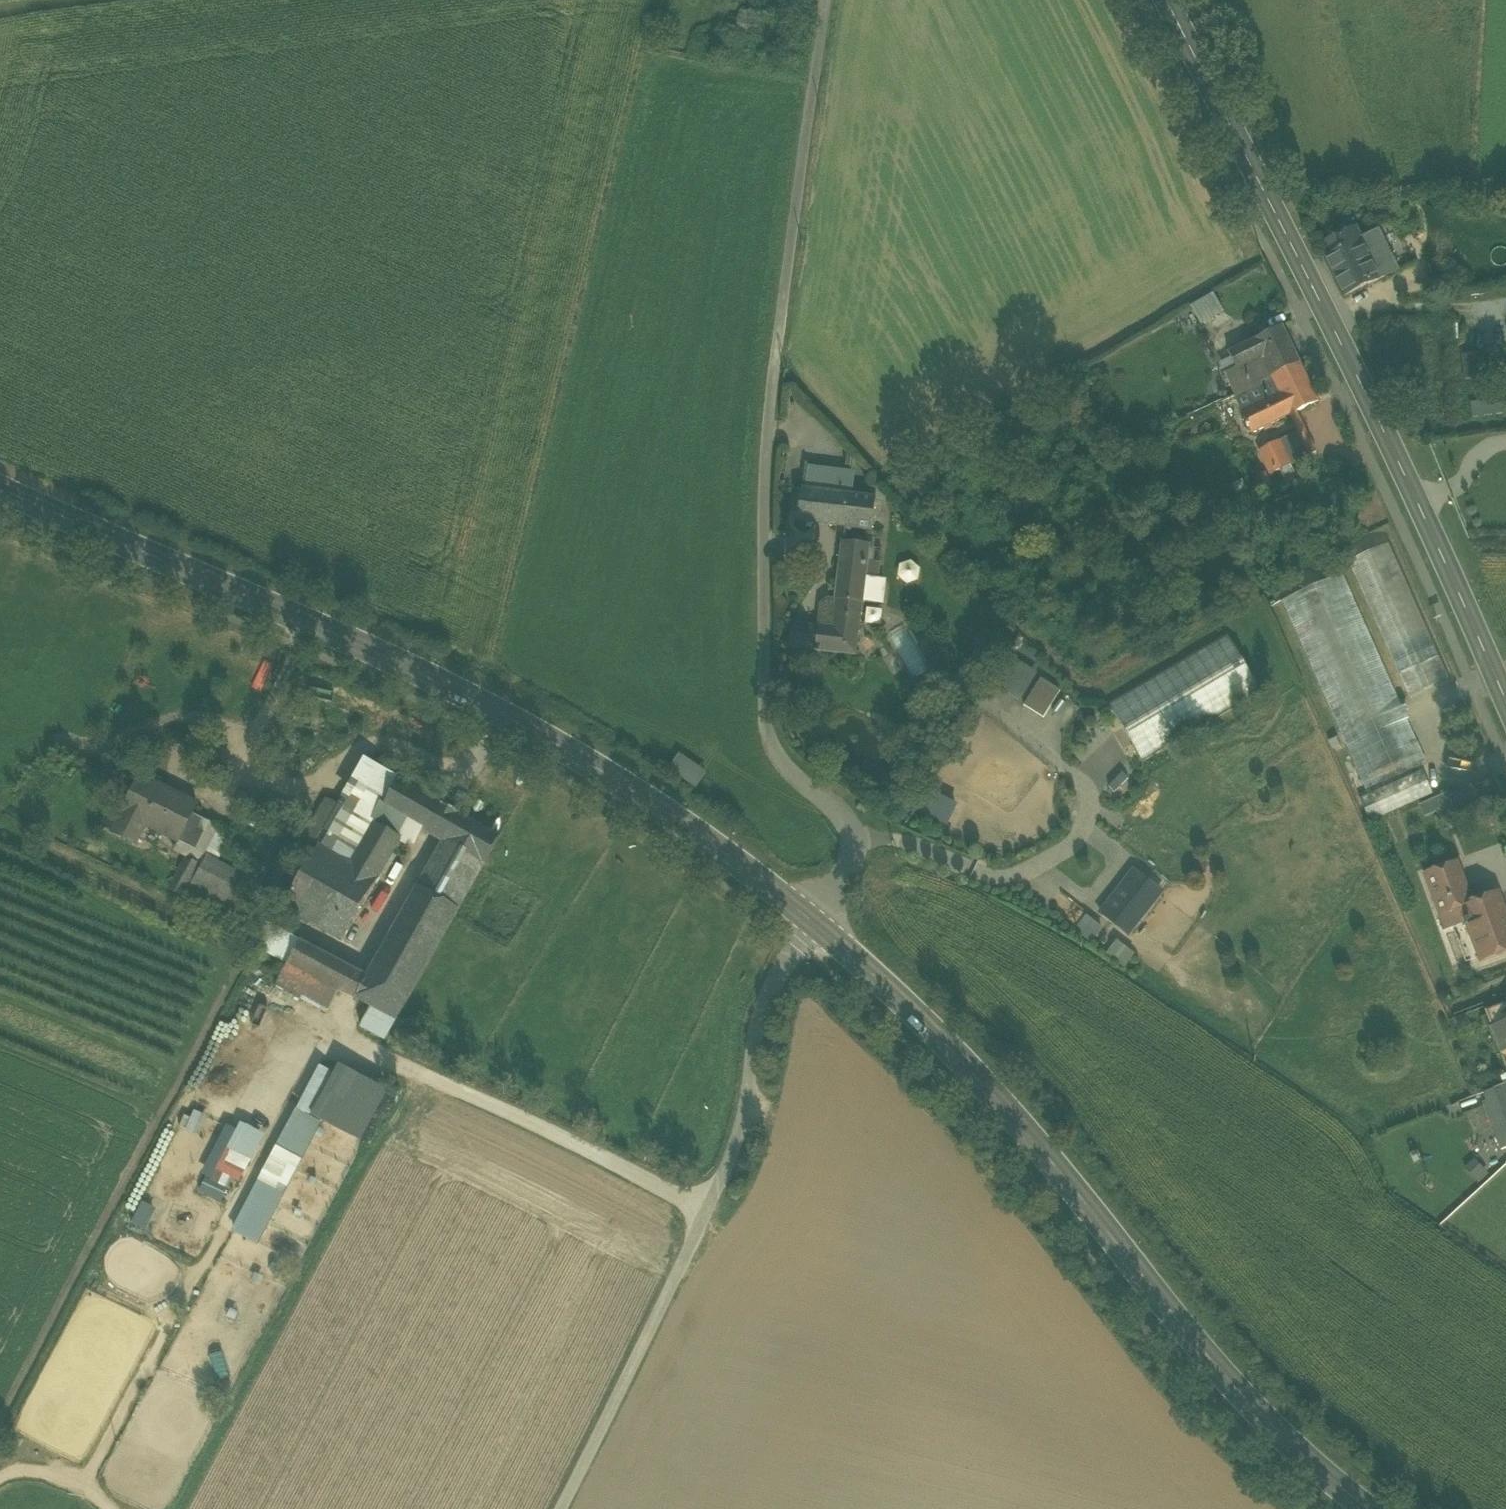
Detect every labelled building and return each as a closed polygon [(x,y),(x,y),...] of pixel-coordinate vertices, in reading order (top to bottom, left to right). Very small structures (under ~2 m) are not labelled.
[(1494,228),(1505,227),(1505,212),(1493,212),(1494,228)] [(1360,240),(1355,228),(1325,243),(1331,256),(1326,258),(1345,296),(1380,279),(1360,240)] [(1360,240),(1380,279),(1398,271),(1378,231),(1360,240)] [(1215,293),(1178,314),(1187,331),(1225,310),(1215,293)] [(1222,371),(1235,396),(1301,364),(1282,327),(1227,354),(1233,366),(1222,371)] [(1319,402),(1301,364),(1235,396),(1237,399),(1254,434),(1318,402),(1319,402)] [(1292,461),(1294,464),(1316,452),(1305,430),(1302,426),(1298,428),(1297,428),(1299,433),(1281,442),(1281,443),(1292,461)] [(1261,453),(1272,475),(1273,475),(1271,471),(1292,461),(1281,443),(1261,453)] [(805,490),(853,496),(855,472),(808,466),(805,490)] [(799,523),(872,531),(876,498),(853,496),(805,490),(803,490),(799,523)] [(843,542),(836,600),(837,601),(862,604),(863,604),(863,602),(875,604),(884,598),(886,587),(878,580),(866,578),(871,545),(843,542)] [(1349,562),(1409,697),(1424,690),(1433,686),(1449,678),(1389,544),(1349,562)] [(1362,781),(1366,792),(1421,768),(1427,765),(1418,743),(1419,743),(1408,720),(1410,719),(1404,707),(1403,708),(1401,703),(1344,574),(1281,602),(1361,781),(1362,781)] [(822,605),(819,626),(833,628),(837,601),(836,600),(828,600),(822,605)] [(862,604),(837,601),(833,628),(819,626),(819,627),(816,649),(815,651),(856,656),(862,604)] [(791,647),(816,649),(819,627),(794,624),(791,647)] [(1108,704),(1144,763),(1261,692),(1226,633),(1108,704)] [(1038,673),(1014,659),(997,687),(1021,702),(1038,673)] [(1041,679),(1024,705),(1044,718),(1060,691),(1041,679)] [(707,772),(679,753),(670,768),(697,788),(707,772)] [(365,761),(354,780),(363,785),(375,766),(365,761)] [(361,790),(386,804),(399,780),(375,766),(363,785),(361,790)] [(1360,799),(1371,823),(1434,795),(1423,770),(1422,771),(1360,798),(1360,799)] [(142,776),(125,809),(147,820),(145,825),(146,825),(179,842),(180,840),(193,813),(198,804),(164,787),(142,776)] [(1449,799),(1456,814),(1502,794),(1495,779),(1449,799)] [(339,805),(316,844),(319,846),(351,864),(375,822),(384,806),(386,804),(361,790),(363,785),(354,780),(339,805)] [(424,829),(428,832),(443,805),(399,780),(386,804),(384,806),(424,829)] [(958,806),(928,790),(918,810),(947,826),(958,806)] [(304,837),(316,844),(339,805),(327,798),(304,837)] [(428,832),(442,840),(457,813),(443,805),(428,832)] [(415,845),(424,829),(384,806),(375,822),(402,838),(415,845)] [(137,844),(146,825),(145,825),(147,820),(125,809),(121,818),(114,832),(137,844)] [(121,818),(112,813),(105,828),(114,832),(121,818)] [(180,840),(196,848),(209,821),(193,813),(180,840)] [(500,838),(457,813),(442,840),(444,841),(367,977),(355,998),(372,1007),(397,1020),(500,838)] [(233,833),(209,821),(196,848),(190,860),(202,867),(207,857),(217,862),(233,833)] [(283,908),(343,942),(402,840),(402,838),(375,822),(351,864),(319,846),(284,906),(283,908)] [(171,891),(185,898),(202,867),(190,860),(196,848),(180,840),(179,842),(174,851),(188,859),(180,873),(171,891)] [(217,915),(217,914),(224,900),(242,910),(257,884),(217,862),(207,857),(202,867),(185,898),(217,915)] [(1425,876),(1435,903),(1467,891),(1457,864),(1425,876)] [(1101,914),(1113,923),(1147,880),(1135,870),(1101,914)] [(1162,891),(1147,880),(1113,923),(1128,935),(1162,891)] [(1481,962),(1505,953),(1505,915),(1505,914),(1499,895),(1498,894),(1472,903),(1467,891),(1435,903),(1440,917),(1461,909),(1465,908),(1470,920),(1465,922),(1468,928),(1467,929),(1471,939),(1472,939),(1481,962)] [(256,918),(242,910),(224,900),(217,914),(249,932),(256,918)] [(1103,930),(1086,916),(1075,930),(1091,944),(1103,930)] [(351,969),(256,918),(249,932),(245,939),(261,948),(281,959),(288,963),(339,990),(351,969)] [(1106,954),(1123,968),(1134,955),(1116,941),(1106,954)] [(329,1010),(339,990),(288,963),(278,982),(303,996),(329,1010)] [(367,977),(351,969),(339,990),(355,998),(367,977)] [(1492,1028),(1505,1023),(1505,1004),(1486,1011),(1492,1028)] [(386,1041),(397,1020),(372,1007),(360,1027),(386,1041)] [(1492,1028),(1492,1029),(1501,1054),(1505,1052),(1505,1023),(1492,1028)] [(298,1110),(299,1111),(310,1117),(333,1073),(320,1066),(298,1110)] [(323,1121),(360,1140),(386,1094),(338,1069),(313,1116),(323,1121)] [(1495,1089),(1505,1118),(1505,1085),(1495,1089)] [(1505,1149),(1505,1118),(1495,1089),(1481,1094),(1501,1148),(1502,1150),(1505,1149)] [(209,1117),(195,1110),(186,1129),(200,1136),(209,1117)] [(322,1123),(310,1117),(299,1111),(235,1233),(259,1244),(272,1219),(322,1123)] [(239,1130),(237,1133),(258,1144),(264,1133),(243,1122),(239,1130)] [(207,1177),(212,1180),(217,1170),(237,1133),(239,1130),(227,1124),(201,1174),(207,1177)] [(234,1178),(239,1181),(258,1144),(237,1133),(217,1170),(234,1178)] [(234,1178),(217,1170),(212,1180),(229,1188),(234,1178)] [(212,1180),(207,1177),(200,1191),(222,1201),(229,1188),(212,1180)] [(157,1209),(143,1201),(132,1224),(146,1231),(157,1209)]
